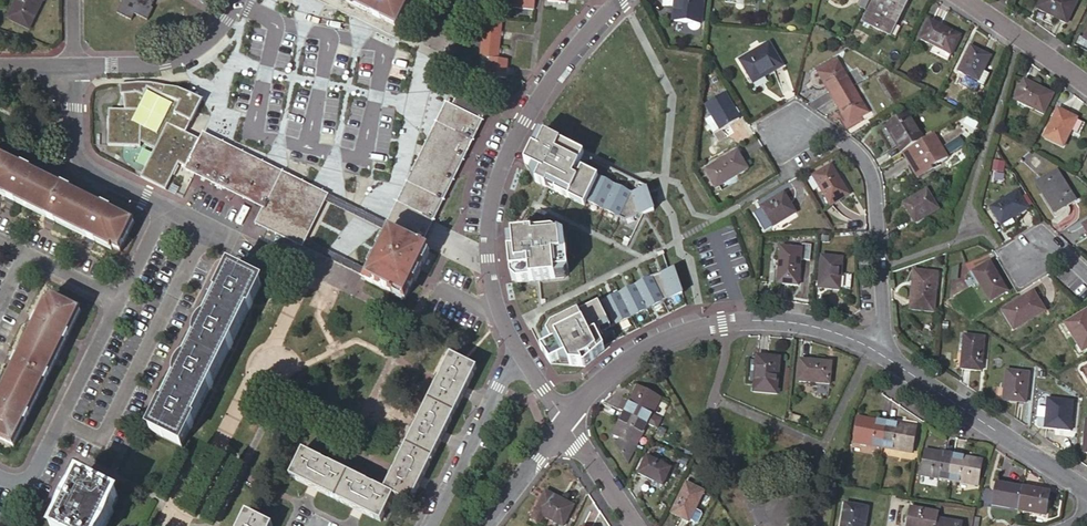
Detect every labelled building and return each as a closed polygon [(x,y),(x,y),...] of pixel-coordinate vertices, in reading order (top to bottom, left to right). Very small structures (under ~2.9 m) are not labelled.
[(29,29),(44,0),(17,0),(9,18),(29,29)] [(148,20),(153,9),(152,8),(155,0),(123,0),(122,2),(123,3),(118,13),(132,20),(135,14),(148,20)] [(397,32),(412,0),(331,0),(397,32)] [(516,8),(533,9),(534,0),(517,0),(516,8)] [(702,0),(676,0),(673,21),(700,24),(702,0)] [(869,0),(860,0),(857,6),(865,10),(869,0)] [(904,4),(897,0),(876,0),(864,23),(889,35),(904,4)] [(1077,3),(1071,0),(1041,0),(1036,9),(1066,24),(1077,3)] [(939,49),(951,55),(960,36),(929,21),(920,40),(939,49)] [(501,24),(484,22),(482,40),(499,42),(501,24)] [(499,42),(482,40),(480,57),(489,58),(497,59),(499,42)] [(753,84),(782,66),(768,43),(739,61),(753,84)] [(978,82),(984,68),(990,57),(970,47),(958,72),(978,82)] [(947,62),(951,55),(939,49),(935,56),(947,62)] [(818,74),(837,63),(833,56),(814,67),(818,74)] [(497,59),(489,58),(487,76),(505,78),(507,60),(497,59)] [(833,99),(852,88),(837,63),(818,74),(833,99)] [(990,71),(984,68),(978,82),(984,85),(990,71)] [(1043,115),(1053,95),(1024,81),(1014,100),(1043,115)] [(107,110),(108,118),(107,118),(107,130),(109,130),(110,146),(142,144),(142,139),(155,149),(141,177),(166,190),(173,175),(174,176),(179,167),(178,166),(179,163),(186,167),(200,140),(187,133),(203,101),(186,92),(180,90),(171,87),(154,84),(139,83),(120,84),(120,94),(123,94),(124,109),(107,110)] [(867,113),(852,88),(833,99),(848,124),(867,113)] [(458,93),(454,101),(451,106),(481,121),(487,110),(487,108),(458,93)] [(733,110),(723,94),(705,106),(712,116),(705,121),(713,134),(720,129),(721,130),(739,119),(737,116),(739,114),(735,109),(733,110)] [(481,121),(451,106),(441,126),(433,143),(427,156),(422,166),(417,176),(412,186),(404,202),(406,207),(432,220),(442,200),(447,190),(452,180),(457,171),(463,158),(471,141),(481,121)] [(1063,147),(1076,119),(1057,110),(1044,138),(1063,147)] [(886,127),(901,153),(902,153),(910,149),(922,141),(907,114),(886,127)] [(625,221),(654,211),(646,186),(540,134),(527,159),(536,183),(584,207),(587,202),(625,221)] [(947,158),(933,134),(922,141),(910,149),(924,172),(931,167),(947,158)] [(959,137),(944,146),(949,154),(964,145),(959,137)] [(210,143),(200,139),(200,140),(186,167),(185,168),(195,173),(210,143)] [(210,143),(195,173),(209,180),(224,150),(210,143)] [(924,172),(910,149),(902,153),(917,178),(932,169),(931,167),(924,172)] [(240,158),(224,150),(209,180),(225,188),(240,158)] [(728,181),(747,169),(736,151),(705,170),(716,188),(719,187),(728,181)] [(9,196),(8,199),(16,203),(17,200),(49,215),(47,219),(55,222),(57,219),(89,235),(87,239),(95,242),(97,239),(112,247),(120,251),(134,223),(0,157),(0,191),(9,196)] [(240,158),(225,188),(245,198),(260,168),(240,158)] [(830,206),(848,195),(830,165),(812,177),(830,206)] [(265,208),(280,178),(260,168),(245,198),(265,208)] [(1055,213),(1075,201),(1056,171),(1036,184),(1055,213)] [(283,236),(297,243),(320,198),(280,178),(265,208),(257,224),(283,236)] [(728,181),(719,187),(721,191),(730,185),(728,181)] [(915,224),(938,209),(926,190),(903,204),(915,224)] [(1001,225),(1027,209),(1016,192),(990,208),(1001,225)] [(772,227),(796,213),(784,193),(760,207),(772,227)] [(17,200),(16,203),(39,214),(47,219),(49,215),(17,200)] [(404,202),(389,232),(419,247),(422,240),(432,220),(406,207),(404,202)] [(57,219),(55,222),(87,239),(89,235),(57,219)] [(389,232),(366,278),(365,280),(392,293),(391,295),(394,297),(395,295),(404,299),(428,251),(424,249),(425,247),(421,245),(420,247),(419,247),(389,232)] [(558,236),(553,233),(513,237),(513,240),(515,253),(509,254),(511,279),(516,284),(564,279),(569,274),(565,238),(559,234),(558,236)] [(279,249),(285,251),(290,242),(284,238),(279,249)] [(111,250),(112,247),(97,239),(95,242),(111,250)] [(810,262),(811,244),(802,243),(802,245),(787,243),(786,248),(780,247),(777,283),(798,286),(800,261),(810,262)] [(839,289),(842,259),(821,256),(818,288),(839,289)] [(990,302),(1007,292),(989,263),(972,273),(990,302)] [(163,407),(160,414),(151,431),(182,446),(262,286),(231,271),(222,288),(219,295),(203,327),(199,334),(183,368),(179,375),(163,407)] [(541,351),(551,365),(585,367),(605,351),(596,335),(599,333),(600,334),(667,300),(683,295),(674,271),(652,279),(552,328),(543,343),(546,348),(541,351)] [(934,312),(937,273),(914,271),(910,310),(934,312)] [(1014,330),(1045,311),(1033,292),(1002,311),(1014,330)] [(14,446),(80,312),(52,298),(48,306),(41,322),(38,320),(34,328),(37,329),(22,361),(18,360),(15,368),(18,369),(2,402),(0,400),(0,439),(14,446)] [(41,322),(48,306),(45,305),(38,320),(41,322)] [(1086,349),(1086,311),(1086,310),(1064,324),(1082,352),(1086,349)] [(34,328),(18,360),(22,361),(37,329),(34,328)] [(981,371),(984,337),(972,335),(964,335),(960,369),(981,371)] [(393,496),(409,504),(476,369),(451,356),(440,378),(436,376),(432,383),(437,385),(427,406),(418,422),(414,421),(410,427),(414,430),(396,467),(392,465),(388,472),(393,474),(384,492),(393,496)] [(779,358),(770,357),(769,361),(756,360),(753,391),(776,394),(779,358)] [(829,384),(831,363),(799,360),(797,381),(829,384)] [(0,398),(0,400),(2,402),(18,369),(15,368),(0,398)] [(1025,403),(1028,373),(1006,371),(1003,400),(1025,403)] [(659,398),(637,387),(629,404),(623,401),(619,409),(624,412),(647,424),(656,428),(661,419),(651,415),(659,398)] [(1070,431),(1073,401),(1047,399),(1045,428),(1070,431)] [(642,432),(647,424),(624,412),(613,435),(620,438),(616,446),(624,458),(632,453),(636,445),(634,443),(640,431),(642,432)] [(882,447),(886,423),(857,417),(853,442),(882,447)] [(916,428),(886,423),(882,447),(912,453),(916,428)] [(949,480),(954,456),(925,450),(920,475),(949,480)] [(384,492),(375,487),(372,486),(374,481),(367,478),(365,482),(327,464),(329,459),(322,456),(320,460),(302,452),(290,477),(380,522),(393,496),(384,492)] [(662,485),(670,468),(647,456),(638,473),(662,485)] [(982,461),(954,456),(949,480),(978,485),(982,461)] [(118,498),(80,479),(57,525),(104,525),(118,498)] [(689,522),(704,492),(686,483),(671,513),(689,522)] [(1018,509),(1021,488),(996,483),(991,505),(1018,509)] [(1049,492),(1021,487),(1021,488),(1018,509),(1017,511),(1045,516),(1049,492)] [(573,506),(545,492),(535,512),(530,520),(539,525),(543,517),(561,525),(563,525),(573,506)] [(867,508),(844,504),(841,525),(864,525),(867,508)] [(937,513),(910,508),(907,525),(935,525),(937,518),(937,513)] [(19,523),(1,514),(0,517),(0,525),(18,525),(19,523)] [(246,514),(240,525),(270,525),(246,514)] [(962,522),(937,518),(935,525),(962,525),(962,522)]
